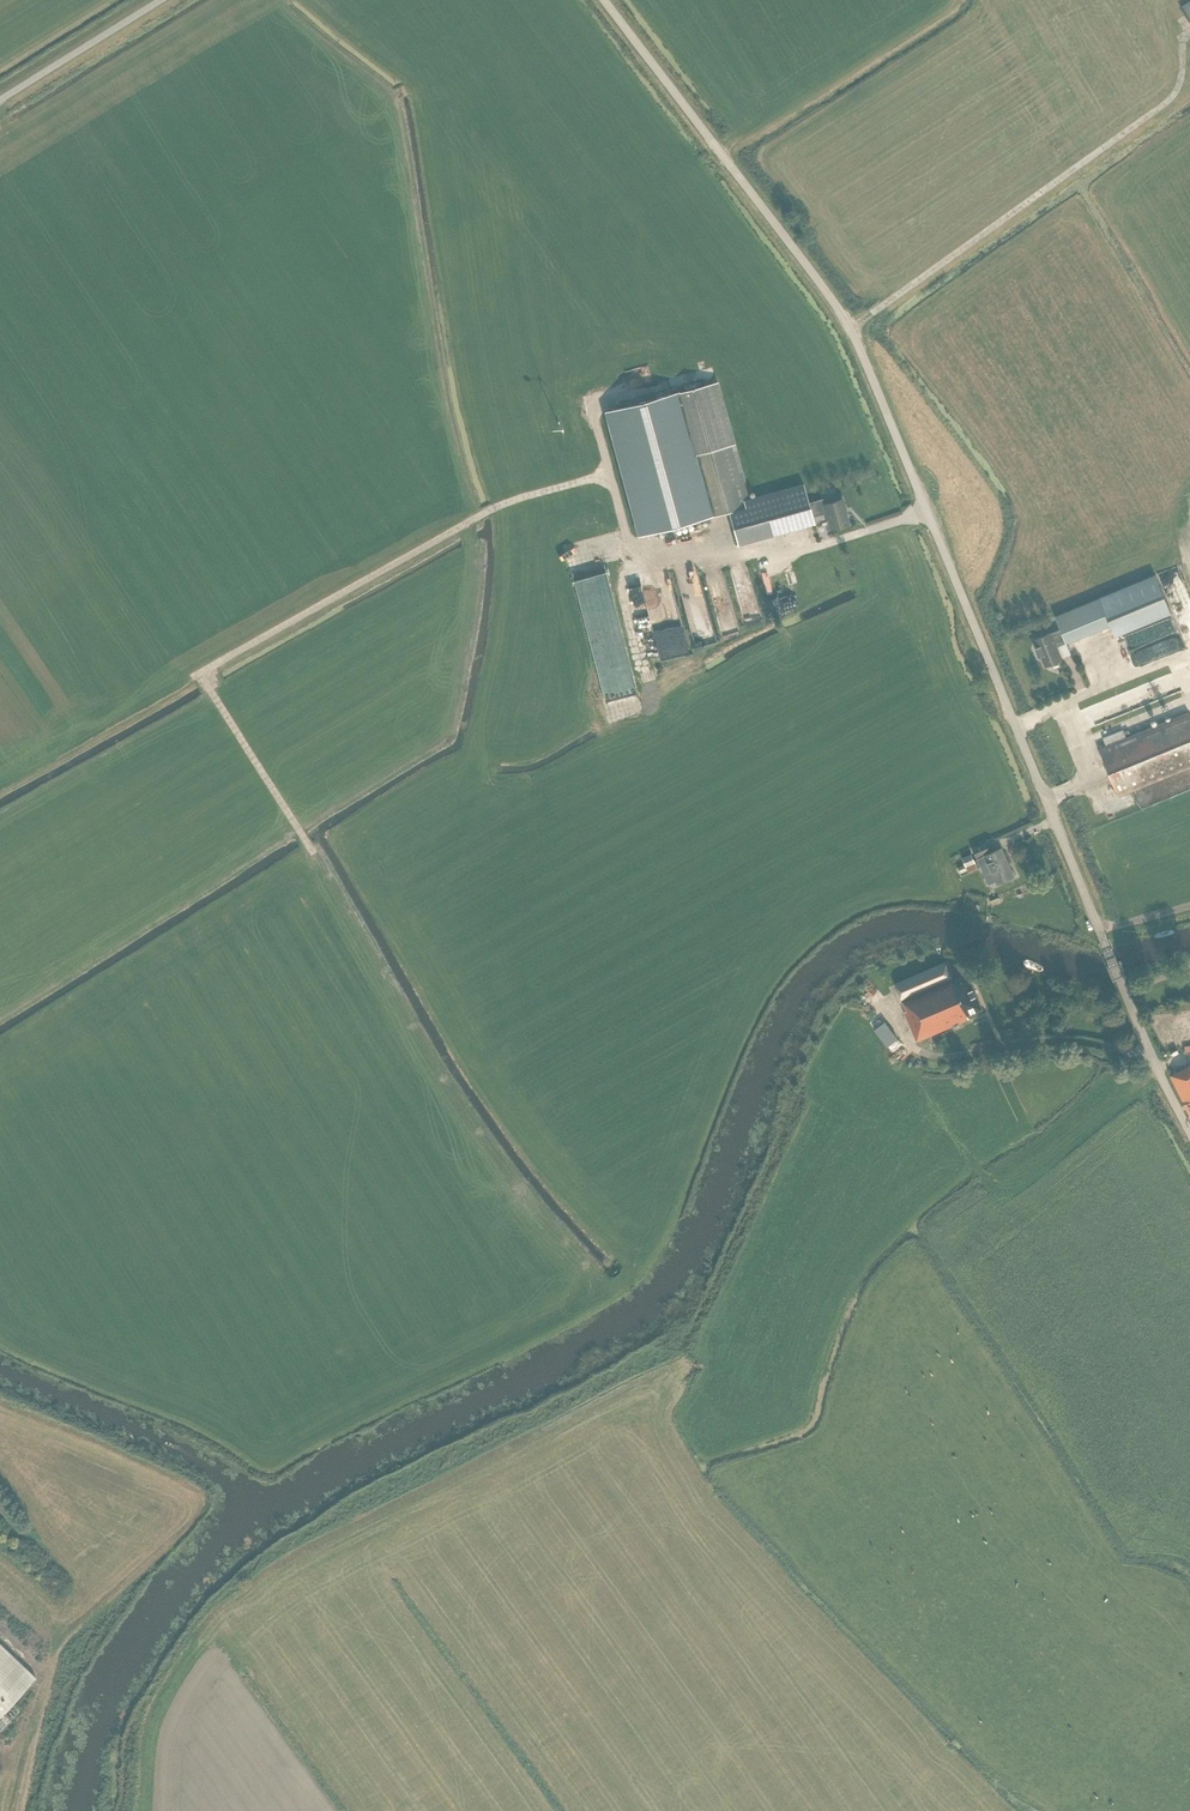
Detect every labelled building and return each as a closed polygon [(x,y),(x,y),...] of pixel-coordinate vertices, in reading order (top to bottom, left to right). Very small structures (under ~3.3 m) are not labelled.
[(1180,7),(1189,23),(1189,1),(1180,7)] [(717,383),(607,412),(641,537),(745,509),(751,529),(742,531),(746,544),(754,541),(755,541),(815,524),(813,518),(827,514),(831,529),(848,524),(841,500),(827,503),(826,498),(809,503),(804,484),(749,499),(731,434),(717,383)] [(607,563),(575,571),(610,712),(624,708),(622,699),(640,695),(607,563)] [(748,571),(734,575),(747,624),(762,620),(755,595),(748,597),(748,598),(746,599),(742,585),(751,582),(748,571)] [(1045,667),(1063,659),(1058,647),(1066,643),(1111,625),(1115,636),(1171,614),(1156,576),(1055,617),(1061,630),(1052,633),(1034,640),(1037,647),(1035,648),(1039,657),(1041,657),(1045,667)] [(694,636),(698,646),(719,639),(713,623),(698,629),(700,634),(694,636)] [(661,658),(690,651),(686,632),(656,639),(661,658)] [(1189,767),(1189,717),(1188,713),(1099,749),(1119,797),(1189,767)] [(973,849),(978,859),(988,884),(996,881),(997,884),(1014,877),(1002,848),(991,853),(988,846),(987,843),(973,849)] [(971,854),(962,858),(966,867),(975,863),(971,854)] [(999,898),(990,901),(992,906),(1001,902),(999,898)] [(946,966),(897,987),(907,1011),(904,1012),(917,1042),(969,1019),(968,1016),(983,1009),(968,975),(953,981),(946,966)] [(898,1039),(885,1022),(875,1030),(888,1048),(898,1039)] [(1189,1066),(1170,1076),(1189,1115),(1189,1066)] [(37,1678),(0,1643),(0,1717),(37,1678)]
